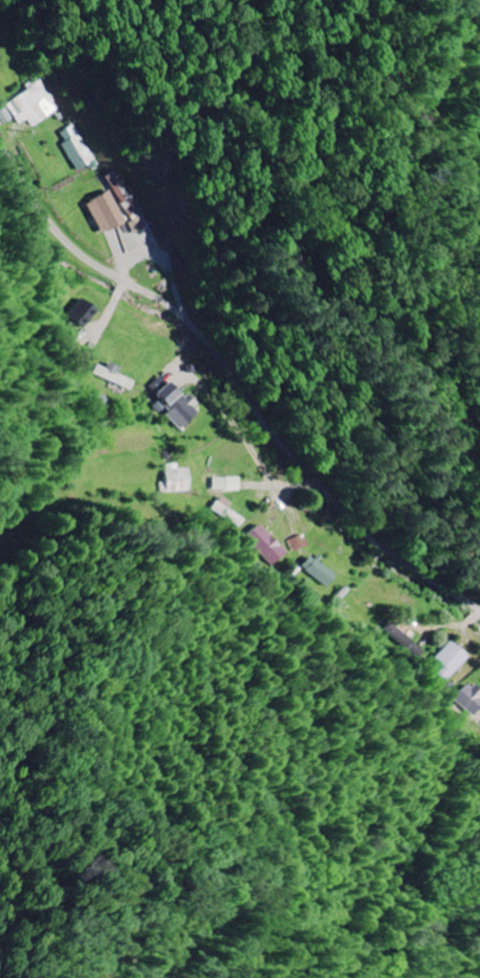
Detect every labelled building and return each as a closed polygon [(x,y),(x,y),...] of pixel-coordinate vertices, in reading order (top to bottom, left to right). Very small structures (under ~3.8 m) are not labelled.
[(62,109),(45,80),(7,103),(19,124),(27,119),(32,128),(62,109)] [(13,120),(7,108),(0,112),(0,119),(3,125),(13,120)] [(60,132),(65,143),(63,144),(76,173),(97,164),(78,124),(60,132)] [(98,234),(125,222),(110,191),(83,203),(98,234)] [(134,235),(147,229),(141,217),(128,224),(134,235)] [(68,319),(86,329),(97,310),(78,300),(68,319)] [(105,369),(97,365),(93,374),(130,391),(134,382),(116,374),(119,368),(108,363),(105,369)] [(177,429),(199,412),(186,395),(181,399),(167,381),(152,393),(158,401),(156,403),(177,429)] [(165,483),(160,483),(161,493),(187,492),(187,469),(176,469),(176,464),(164,465),(165,483)] [(240,491),(240,478),(213,478),(213,491),(240,491)] [(212,512),(242,527),(246,520),(228,511),(232,503),(220,497),(212,512)] [(288,553),(259,525),(247,538),(276,565),(288,553)] [(295,552),(309,547),(304,535),(290,541),(295,552)] [(302,567),(328,587),(337,576),(311,556),(302,567)] [(435,660),(441,665),(434,673),(447,683),(467,656),(449,642),(435,660)] [(457,699),(476,716),(479,712),(479,691),(472,683),(457,699)]
